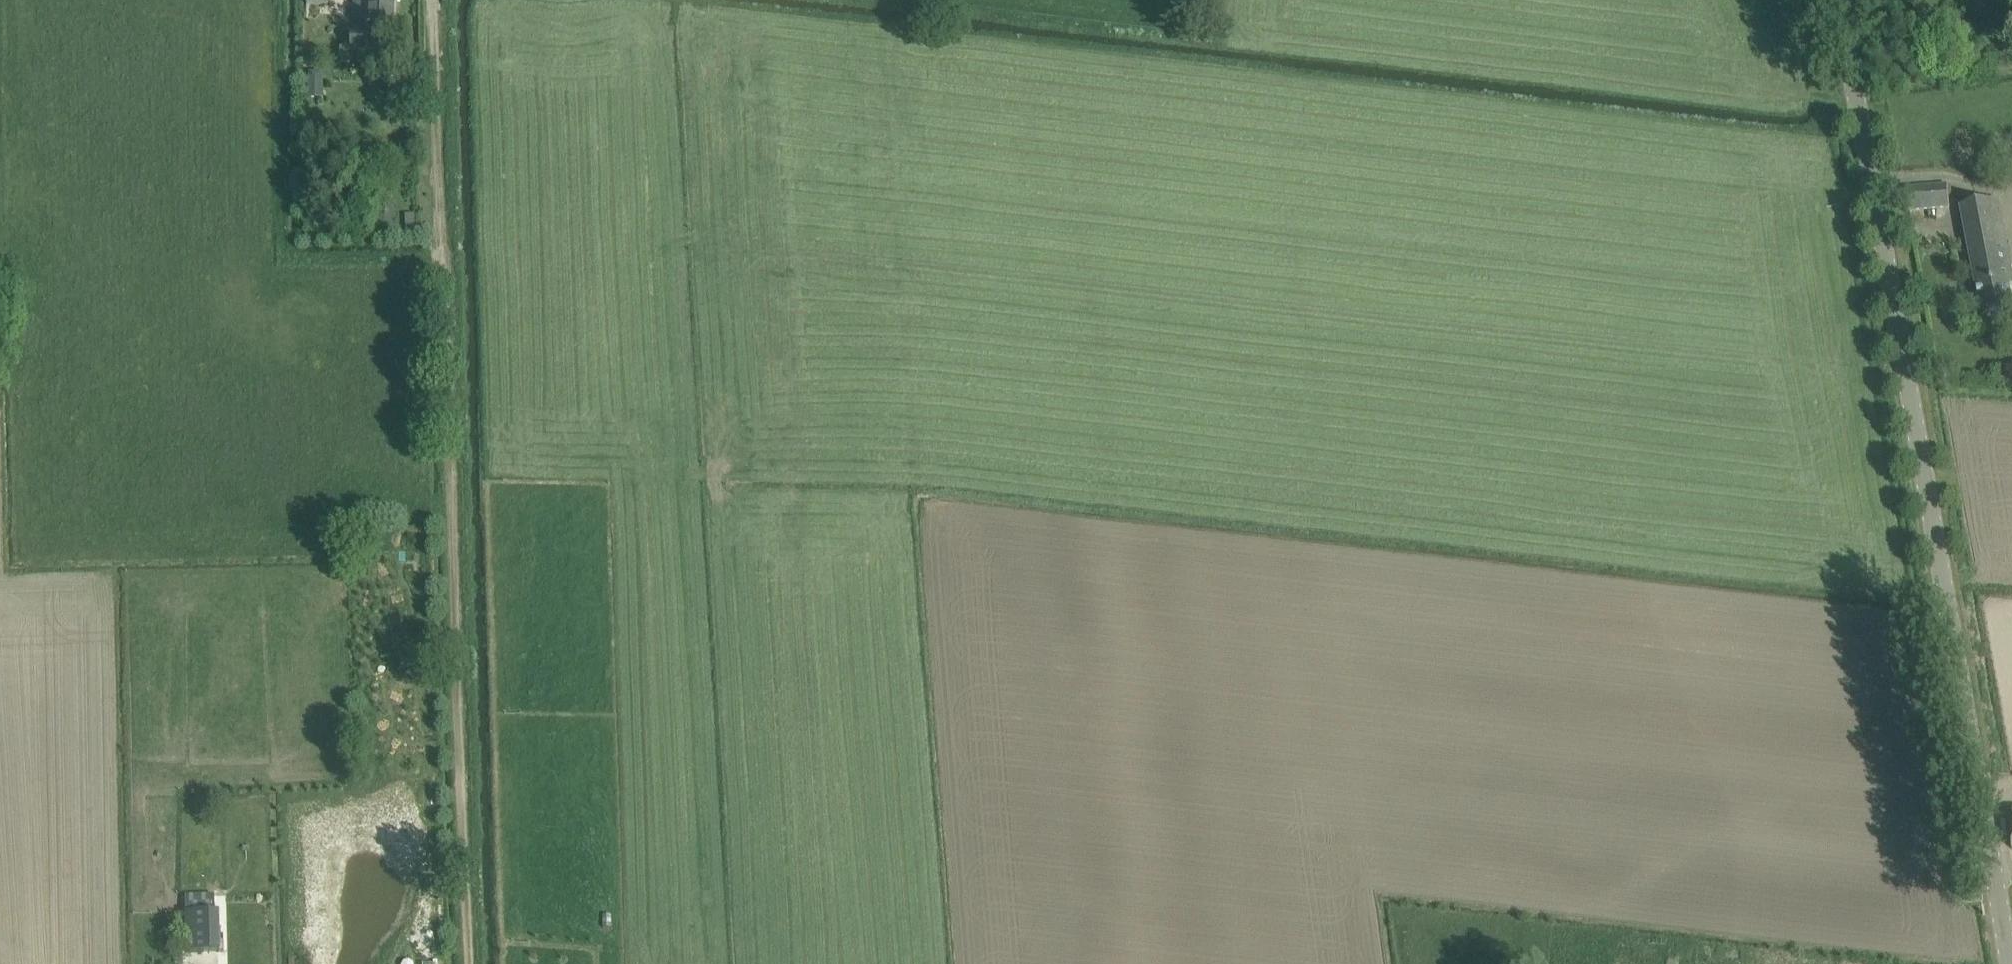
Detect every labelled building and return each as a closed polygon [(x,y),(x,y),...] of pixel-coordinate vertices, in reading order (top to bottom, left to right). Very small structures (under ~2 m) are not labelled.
[(392,23),(393,0),(353,0),(353,21),(365,21),(365,32),(349,32),(349,49),(374,50),(375,33),(374,33),(374,22),(392,23)] [(323,99),(323,79),(320,72),(309,72),(306,79),(306,99),(323,99)] [(1907,188),(1909,211),(1950,207),(1948,185),(1907,188)] [(2011,311),(2011,304),(2009,286),(2011,286),(2011,274),(1998,200),(1961,207),(1982,317),(2011,311)] [(220,951),(220,912),(214,912),(214,892),(185,893),(185,912),(186,952),(220,951)]
